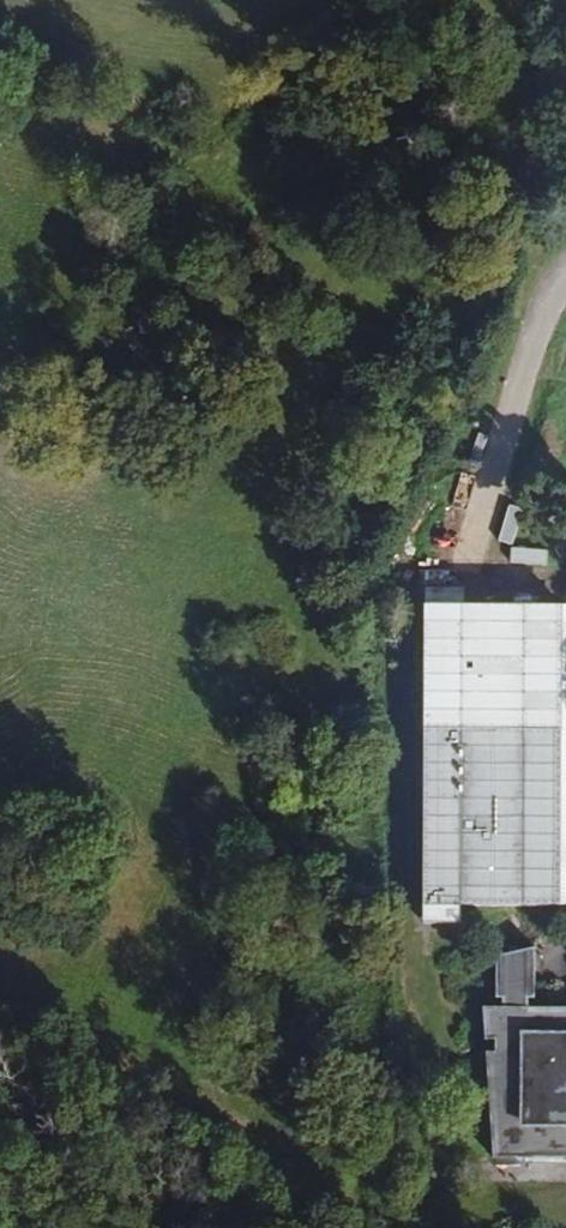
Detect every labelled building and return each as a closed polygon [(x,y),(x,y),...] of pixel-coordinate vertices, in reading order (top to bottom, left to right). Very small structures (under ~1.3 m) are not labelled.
[(422,602),(421,903),(565,904),(565,603),(422,602)] [(534,1007),(534,998),(542,999),(542,947),(502,957),(501,999),(508,999),(508,1008),(488,1008),(489,1041),(497,1041),(497,1051),(491,1052),(496,1159),(565,1158),(565,1007),(534,1007)]
